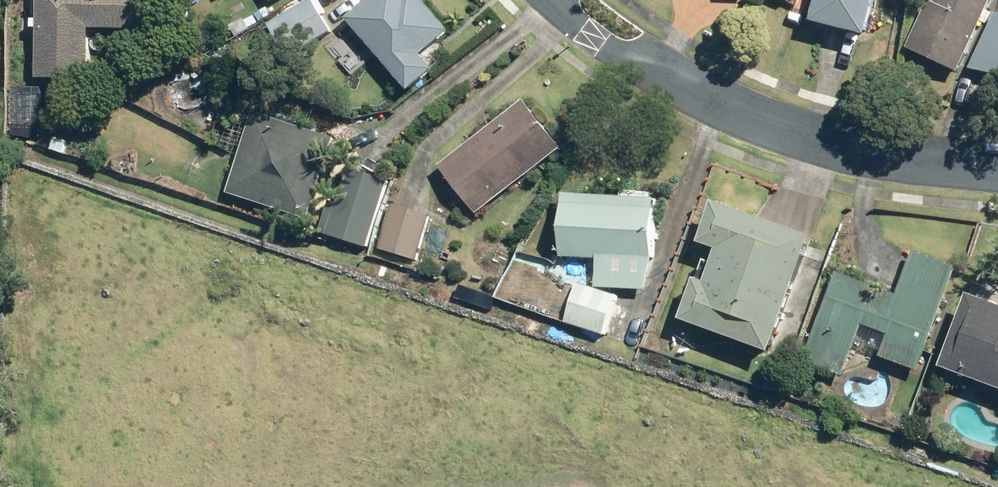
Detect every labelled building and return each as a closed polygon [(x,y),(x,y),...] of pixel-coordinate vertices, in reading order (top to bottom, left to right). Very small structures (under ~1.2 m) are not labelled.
[(32,32),(38,32),(37,83),(90,85),(91,34),(146,35),(147,0),(33,0),(32,32)] [(346,22),(409,94),(434,73),(421,59),(450,34),(420,0),(372,0),(346,22)] [(812,27),(867,40),(877,0),(819,0),(812,27)] [(936,6),(930,4),(908,51),(958,75),(994,0),(939,0),(936,6)] [(312,1),(268,27),(288,60),(332,34),(312,1)] [(996,16),(970,72),(997,78),(997,16),(996,16)] [(524,104),(440,170),(477,217),(561,151),(524,104)] [(335,141),(254,115),(228,196),(308,222),(335,141)] [(389,184),(348,171),(326,237),(367,250),(389,184)] [(655,203),(564,198),(561,260),(597,262),(596,292),(579,286),(566,324),(604,338),(619,292),(646,293),(654,261),(655,203)] [(430,218),(393,207),(379,251),(417,262),(430,218)] [(813,244),(715,208),(700,249),(718,255),(706,288),(696,284),(681,325),(771,358),(813,244)] [(898,298),(837,276),(805,364),(843,378),(862,326),(888,335),(880,358),(918,372),(956,268),(914,253),(898,298)] [(940,370),(997,391),(997,308),(967,296),(940,370)]
